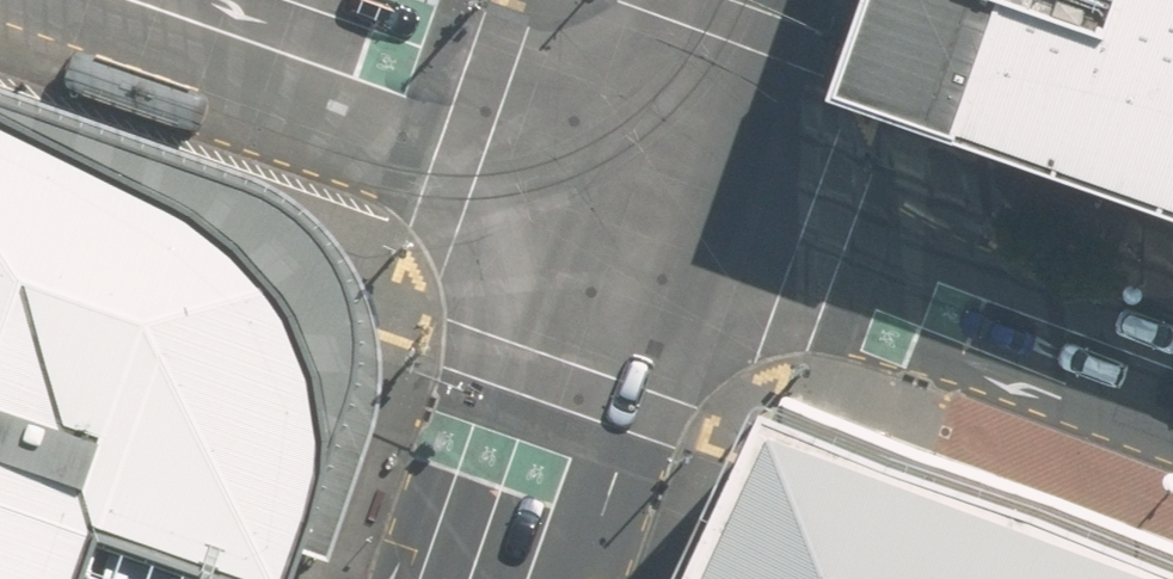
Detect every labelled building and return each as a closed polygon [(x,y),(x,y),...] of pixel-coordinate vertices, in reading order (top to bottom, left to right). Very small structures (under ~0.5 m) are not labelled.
[(853,87),(1172,200),(1172,0),(885,0),(853,87)] [(323,386),(326,358),(321,326),(310,292),(286,253),(270,236),(240,216),(216,206),(0,134),(0,578),(258,578),(323,386)] [(795,404),(724,578),(1172,578),(1172,538),(795,404)]
